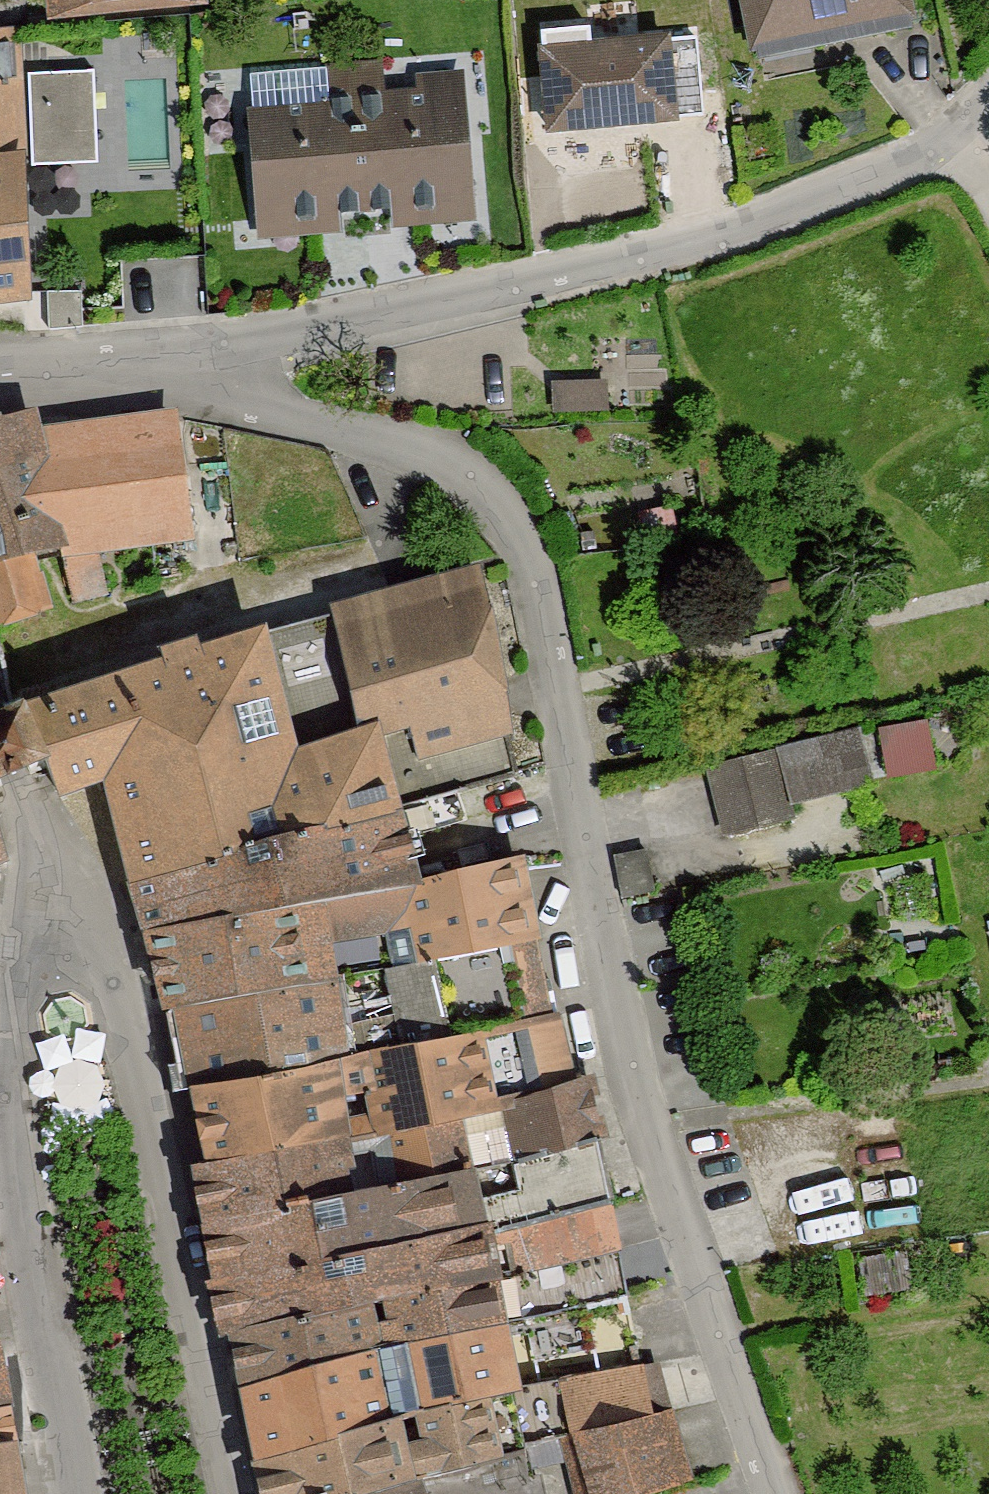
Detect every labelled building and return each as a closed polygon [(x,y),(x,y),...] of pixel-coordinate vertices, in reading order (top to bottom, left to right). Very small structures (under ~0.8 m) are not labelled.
[(66,11),(187,0),(65,0),(66,11)] [(906,0),(747,0),(759,55),(811,44),(811,48),(911,28),(906,0)] [(702,116),(695,37),(591,46),(589,28),(541,33),(551,130),(702,116)] [(28,296),(22,166),(15,29),(2,32),(2,33),(0,33),(0,300),(28,296)] [(365,210),(470,200),(460,93),(384,99),(381,67),(353,69),(365,210)] [(365,210),(353,69),(327,71),(326,68),(250,75),(252,98),(251,99),(262,219),(365,210)] [(91,73),(29,75),(32,166),(36,166),(36,161),(94,159),(91,73)] [(81,292),(47,292),(49,329),(83,327),(81,292)] [(603,385),(557,387),(558,407),(604,405),(603,385)] [(35,550),(35,552),(59,547),(61,550),(63,549),(42,450),(34,422),(26,415),(0,421),(0,561),(35,550)] [(174,432),(42,450),(63,549),(187,530),(174,432)] [(669,510),(642,516),(646,538),(674,533),(669,510)] [(0,561),(0,621),(47,608),(35,552),(35,550),(0,561)] [(333,613),(361,741),(373,738),(371,731),(409,718),(415,751),(381,763),(394,807),(518,773),(477,574),(333,613)] [(92,575),(70,580),(75,601),(97,595),(92,575)] [(57,791),(108,773),(121,826),(237,780),(361,741),(333,613),(258,633),(201,652),(197,641),(162,652),(166,664),(26,709),(47,768),(57,791)] [(26,709),(18,690),(11,693),(6,701),(1,703),(6,714),(17,732),(22,746),(26,760),(25,761),(30,774),(47,768),(26,709)] [(1,703),(0,703),(0,780),(2,786),(18,779),(30,774),(25,761),(26,760),(22,746),(17,732),(6,714),(1,703)] [(843,734),(710,769),(727,832),(791,817),(788,802),(856,784),(843,734)] [(121,827),(135,877),(394,807),(381,763),(373,738),(361,741),(237,780),(121,826),(121,827)] [(518,776),(518,773),(394,807),(135,877),(150,928),(293,908),(399,889),(415,885),(514,861),(513,859),(414,882),(401,831),(464,812),(459,793),(518,776)] [(646,851),(615,857),(623,897),(654,891),(646,851)] [(399,889),(414,960),(506,943),(529,938),(514,861),(415,885),(399,889)] [(293,908),(150,928),(170,1008),(333,977),(327,943),(387,932),(395,964),(414,960),(399,889),(293,908)] [(333,977),(170,1008),(171,1011),(181,1009),(188,1047),(187,1047),(187,1052),(189,1051),(194,1076),(192,1077),(193,1081),(195,1081),(196,1086),(341,1058),(360,1054),(472,1033),(523,1023),(552,1016),(542,980),(516,986),(509,952),(531,948),(530,941),(529,938),(506,943),(414,960),(395,964),(396,967),(389,969),(398,1015),(341,1028),(333,977)] [(555,1016),(552,1016),(360,1054),(362,1063),(367,1091),(365,1091),(366,1095),(369,1095),(375,1126),(376,1132),(490,1110),(567,1085),(583,1080),(582,1078),(565,1083),(553,1023),(555,1022),(555,1016)] [(199,1166),(376,1132),(375,1126),(332,1134),(326,1097),(342,1094),(337,1067),(362,1063),(360,1054),(341,1058),(196,1086),(211,1160),(198,1163),(199,1166)] [(596,1140),(583,1080),(567,1085),(490,1110),(376,1132),(350,1136),(199,1166),(210,1221),(469,1169),(513,1159),(596,1140)] [(469,1169),(210,1221),(221,1277),(610,1200),(596,1140),(513,1159),(469,1169)] [(618,1246),(610,1200),(221,1277),(234,1329),(618,1246)] [(497,1323),(628,1299),(618,1246),(234,1329),(246,1385),(497,1323)] [(906,1252),(860,1259),(866,1295),(911,1288),(906,1252)] [(246,1385),(262,1456),(510,1386),(640,1365),(640,1363),(509,1383),(498,1326),(530,1320),(531,1330),(544,1341),(579,1334),(584,1327),(581,1311),(628,1302),(628,1299),(497,1323),(246,1385)] [(667,1413),(654,1366),(641,1368),(640,1365),(510,1386),(262,1456),(271,1493),(356,1493),(409,1479),(438,1471),(524,1446),(567,1437),(667,1413)] [(9,1406),(8,1403),(4,1404),(0,1377),(0,1408),(9,1406)] [(0,1408),(0,1453),(23,1447),(22,1441),(12,1443),(6,1413),(10,1412),(9,1406),(0,1408)] [(525,1449),(569,1440),(583,1493),(641,1493),(686,1481),(685,1477),(692,1476),(682,1443),(675,1445),(667,1413),(567,1437),(524,1446),(438,1471),(409,1479),(356,1493),(534,1493),(525,1449)] [(23,1447),(0,1453),(0,1493),(21,1493),(19,1483),(25,1481),(24,1473),(21,1473),(17,1454),(24,1452),(23,1447)]
